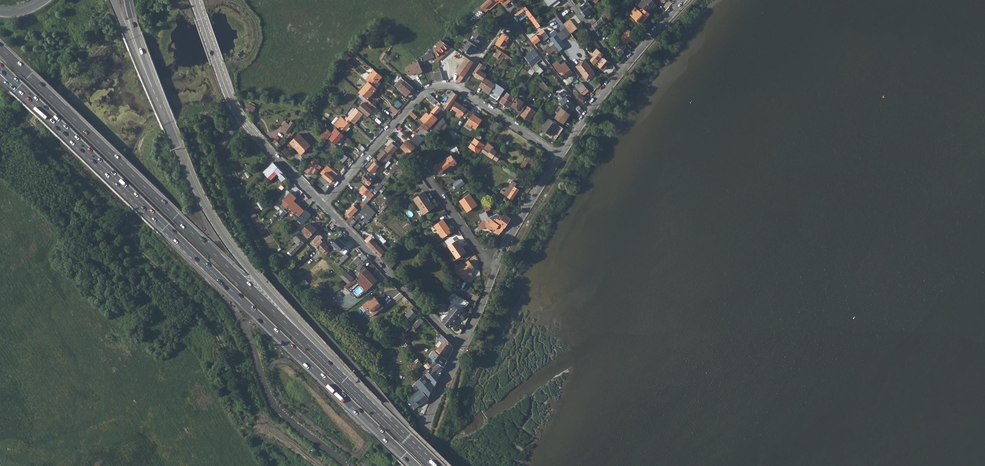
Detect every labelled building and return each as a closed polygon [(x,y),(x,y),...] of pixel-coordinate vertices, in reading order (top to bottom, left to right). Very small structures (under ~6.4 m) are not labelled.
[(478,8),(482,11),(487,7),(490,10),(498,3),(497,1),(496,0),(487,0),(486,1),(479,7),(478,8)] [(639,4),(645,9),(648,12),(652,7),(653,8),(657,4),(652,0),(653,0),(643,0),(639,4)] [(581,6),(578,8),(581,13),(588,8),(590,9),(593,7),(589,2),(588,3),(587,1),(581,6)] [(526,6),(515,14),(520,21),(528,15),(535,25),(539,23),(526,6)] [(478,8),(466,18),(474,23),(485,13),(482,11),(478,8)] [(639,10),(633,17),(641,23),(647,17),(647,18),(650,14),(648,12),(645,9),(644,11),(642,9),(640,11),(639,10)] [(597,21),(600,18),(598,16),(595,19),(594,17),(590,21),(592,24),(597,21)] [(597,21),(596,22),(596,23),(593,25),(597,29),(605,22),(604,21),(606,19),(604,16),(600,18),(597,21)] [(569,24),(565,27),(567,29),(570,34),(574,30),(570,25),(569,24)] [(606,24),(596,29),(599,35),(605,32),(602,28),(607,25),(606,24)] [(487,32),(479,27),(473,35),(481,40),(484,35),(485,36),(487,32)] [(570,34),(565,27),(562,29),(567,36),(570,34)] [(536,35),(531,39),(534,43),(543,36),(545,39),(549,36),(544,29),(540,32),(536,35)] [(635,35),(629,30),(621,38),(626,44),(630,40),(631,39),(632,39),(635,35)] [(510,37),(503,32),(496,44),(500,47),(500,46),(503,48),(510,37)] [(556,34),(551,39),(553,41),(554,43),(560,51),(566,46),(556,34)] [(441,40),(433,46),(434,48),(436,55),(436,57),(449,46),(441,40)] [(474,49),(476,46),(468,40),(465,44),(466,44),(463,49),(470,54),(474,49)] [(449,46),(436,57),(438,61),(453,48),(449,46)] [(436,55),(434,48),(428,50),(429,53),(423,55),(425,60),(436,55)] [(597,62),(599,64),(604,58),(601,56),(603,54),(597,48),(593,53),(595,55),(590,60),(593,64),(594,65),(597,62)] [(394,49),(388,59),(392,61),(398,52),(394,49)] [(503,51),(499,56),(500,57),(502,56),(503,57),(502,59),(506,62),(506,63),(509,65),(513,59),(503,51)] [(466,57),(456,72),(464,77),(474,62),(466,57)] [(599,64),(598,66),(604,70),(607,66),(606,65),(609,62),(604,58),(599,64)] [(576,66),(581,73),(590,66),(585,59),(576,66)] [(575,71),(567,60),(561,64),(560,63),(555,67),(560,72),(562,71),(567,77),(575,71)] [(423,72),(418,61),(406,67),(410,75),(417,73),(418,74),(423,72)] [(480,62),(473,73),(475,75),(474,75),(482,81),(485,77),(487,74),(484,72),(487,67),(480,62)] [(590,66),(581,73),(587,80),(594,75),(596,74),(590,66)] [(383,77),(375,70),(367,79),(369,81),(375,86),(377,87),(381,84),(378,81),(383,77)] [(441,70),(435,72),(437,81),(443,80),(441,70)] [(482,81),(479,86),(483,89),(489,93),(495,84),(485,77),(482,81)] [(402,78),(395,85),(398,88),(405,80),(402,78)] [(405,80),(398,88),(407,96),(414,88),(405,80)] [(544,80),(540,86),(550,93),(552,90),(544,80)] [(369,81),(359,92),(368,99),(371,96),(370,95),(374,91),(374,92),(377,88),(375,86),(369,81)] [(577,84),(575,85),(581,93),(584,95),(589,91),(582,82),(578,85),(577,84)] [(489,94),(484,100),(487,102),(490,99),(495,103),(506,86),(501,83),(500,85),(497,83),(495,84),(489,93),(489,94)] [(575,91),(573,93),(577,98),(583,102),(585,97),(580,94),(576,90),(575,88),(573,90),(575,91)] [(434,91),(431,94),(440,103),(442,100),(439,97),(440,96),(434,91)] [(451,96),(444,106),(446,108),(448,110),(450,107),(454,101),(458,95),(454,93),(453,91),(452,91),(450,95),(451,96)] [(560,101),(567,96),(563,91),(556,96),(559,99),(560,101)] [(504,97),(501,101),(509,107),(512,102),(510,100),(513,96),(507,92),(504,97)] [(429,94),(426,96),(437,105),(431,111),(432,112),(439,118),(440,119),(444,115),(442,113),(446,108),(444,106),(442,105),(440,103),(431,94),(429,94)] [(572,99),(568,94),(567,96),(560,101),(567,108),(573,103),(574,102),(572,99)] [(527,104),(517,97),(511,106),(518,110),(518,111),(521,113),(527,104)] [(562,108),(555,117),(564,124),(571,113),(567,108),(560,101),(559,99),(556,101),(562,108)] [(454,101),(450,107),(459,113),(457,116),(460,118),(462,115),(466,117),(470,111),(454,101)] [(530,102),(521,115),(529,120),(538,108),(530,102)] [(364,103),(359,108),(368,116),(373,111),(367,105),(364,103)] [(356,108),(347,117),(351,121),(355,123),(363,114),(356,108)] [(427,112),(421,119),(431,128),(439,118),(432,112),(429,114),(427,112)] [(472,112),(468,118),(470,119),(469,121),(471,122),(472,121),(474,122),(475,120),(477,122),(478,121),(482,124),(484,120),(472,112)] [(339,128),(338,129),(343,133),(351,124),(349,123),(351,121),(347,117),(346,116),(344,118),(341,115),(333,123),(339,128)] [(433,129),(431,131),(435,134),(440,129),(440,128),(446,122),(444,117),(441,120),(433,129)] [(559,124),(550,118),(542,128),(549,134),(548,135),(550,136),(559,124)] [(490,128),(494,131),(499,123),(495,120),(490,128)] [(290,131),(291,133),(297,125),(292,121),(289,124),(286,122),(281,128),(289,133),(290,131)] [(423,123),(419,128),(423,132),(427,136),(430,132),(428,130),(429,128),(423,123)] [(559,124),(550,136),(555,140),(564,128),(559,124)] [(326,127),(320,134),(326,140),(328,138),(332,133),(326,127)] [(338,129),(329,139),(336,144),(344,135),(338,129)] [(414,137),(411,140),(418,146),(421,142),(427,136),(423,132),(421,134),(423,136),(422,137),(415,131),(412,136),(414,137)] [(299,133),(290,142),(302,154),(311,146),(299,133)] [(478,134),(471,143),(481,150),(485,145),(480,141),(482,138),(481,136),(478,134)] [(447,143),(450,148),(451,148),(456,144),(453,138),(449,141),(449,142),(447,143)] [(393,140),(385,150),(389,154),(391,156),(400,146),(393,140)] [(407,140),(401,147),(409,154),(415,147),(407,140)] [(414,162),(427,148),(421,142),(418,146),(409,156),(414,162)] [(488,142),(482,151),(483,152),(497,161),(500,158),(501,155),(496,152),(496,151),(493,149),(495,146),(488,142)] [(471,144),(469,147),(479,153),(481,150),(471,144)] [(391,156),(389,154),(384,150),(377,158),(385,165),(386,165),(388,167),(392,163),(389,161),(393,157),(391,156)] [(345,162),(348,155),(340,151),(337,158),(345,162)] [(438,164),(435,166),(442,175),(458,164),(452,155),(438,164)] [(315,156),(304,170),(311,176),(313,173),(316,175),(319,171),(321,172),(324,168),(318,164),(321,160),(315,156)] [(527,156),(521,166),(524,168),(529,162),(532,164),(534,161),(527,156)] [(383,165),(380,162),(378,164),(375,161),(368,169),(373,173),(376,170),(378,172),(383,165)] [(273,162),(263,172),(268,177),(275,170),(281,176),(284,173),(273,162)] [(398,162),(390,171),(393,174),(395,172),(401,165),(398,162)] [(401,165),(395,172),(398,174),(405,166),(403,163),(401,165)] [(505,167),(503,170),(511,175),(525,185),(528,181),(527,181),(518,175),(515,173),(505,167)] [(323,175),(334,184),(339,179),(336,176),(334,178),(326,171),(323,175)] [(383,185),(370,173),(368,175),(367,173),(363,178),(370,185),(374,180),(378,184),(376,187),(374,186),(370,190),(375,194),(379,190),(383,185)] [(462,178),(453,184),(457,189),(465,183),(462,178)] [(512,180),(504,194),(508,197),(515,186),(515,187),(517,184),(512,180)] [(367,197),(362,202),(366,205),(367,204),(375,194),(370,190),(364,185),(360,189),(361,190),(360,192),(363,195),(365,193),(368,196),(369,197),(368,198),(367,197)] [(515,186),(508,197),(513,200),(520,190),(515,187),(515,186)] [(424,191),(414,198),(424,214),(432,208),(432,203),(430,201),(429,201),(427,198),(428,197),(424,191)] [(291,193),(285,201),(289,204),(288,206),(300,216),(305,211),(294,201),(297,198),(291,193)] [(462,203),(468,212),(478,205),(470,194),(465,197),(466,200),(462,203)] [(487,200),(482,202),(486,211),(491,209),(487,200)] [(362,209),(349,224),(352,227),(361,218),(367,224),(370,221),(368,220),(372,215),(375,212),(367,204),(366,205),(365,206),(362,209)] [(349,218),(346,221),(349,224),(362,209),(359,207),(358,209),(354,205),(345,214),(349,218)] [(300,216),(297,219),(303,224),(308,218),(309,220),(312,216),(305,210),(305,211),(300,216)] [(487,212),(480,215),(483,222),(489,217),(487,212)] [(500,215),(496,221),(505,228),(511,218),(505,215),(504,217),(500,215)] [(483,222),(479,225),(482,230),(486,228),(493,232),(494,231),(496,232),(489,217),(483,222)] [(496,221),(489,217),(496,232),(500,235),(501,232),(502,233),(505,228),(496,221)] [(434,225),(438,230),(441,234),(448,229),(448,228),(449,228),(443,219),(434,225)] [(309,223),(303,230),(310,237),(317,230),(309,223)] [(448,229),(441,234),(442,236),(443,238),(451,233),(448,229)] [(340,235),(348,244),(351,242),(342,232),(340,235)] [(293,238),(287,244),(291,248),(288,251),(293,256),(305,243),(296,235),(293,238)] [(323,238),(320,235),(314,241),(314,244),(324,253),(327,249),(329,247),(321,240),(323,238)] [(340,251),(347,244),(338,236),(332,244),(340,251)] [(370,236),(365,241),(381,258),(386,252),(389,249),(377,236),(374,239),(370,236)] [(448,245),(450,249),(459,243),(457,239),(448,245)] [(459,243),(450,249),(457,258),(466,252),(463,248),(461,249),(458,245),(460,244),(459,243)] [(337,257),(333,261),(336,264),(346,254),(350,250),(347,247),(341,253),(336,247),(332,251),(337,257)] [(386,252),(381,258),(392,269),(397,263),(386,252)] [(355,269),(360,272),(363,265),(370,260),(363,253),(359,257),(355,261),(359,265),(355,269)] [(346,254),(336,264),(339,266),(349,256),(346,254)] [(458,265),(453,268),(461,277),(464,279),(467,276),(470,276),(472,274),(472,272),(470,270),(474,267),(469,260),(464,264),(460,267),(458,265)] [(359,274),(358,275),(361,279),(369,288),(376,282),(371,276),(372,275),(363,265),(360,272),(359,274)] [(349,270),(347,272),(355,278),(357,276),(356,275),(355,275),(349,270)] [(345,276),(343,278),(349,284),(355,278),(347,272),(346,271),(343,274),(345,276)] [(369,288),(361,279),(358,282),(366,290),(369,288)] [(451,304),(440,318),(442,321),(455,305),(456,306),(462,298),(456,294),(450,302),(451,304)] [(373,295),(362,304),(371,316),(382,307),(373,295)] [(455,305),(442,321),(449,328),(470,302),(462,298),(456,306),(455,305)] [(420,312),(414,307),(406,315),(412,320),(420,312)] [(421,318),(412,326),(415,329),(423,321),(421,318)] [(442,343),(440,346),(448,352),(453,346),(442,335),(438,339),(442,343)] [(401,336),(398,340),(404,348),(408,345),(401,336)] [(440,346),(436,352),(448,360),(451,354),(448,352),(440,346)] [(434,350),(430,356),(439,363),(445,367),(448,360),(436,352),(434,350)] [(414,353),(411,357),(409,358),(418,369),(420,367),(423,365),(414,353)] [(436,366),(426,374),(435,386),(440,376),(437,373),(445,367),(439,363),(436,366)] [(426,374),(416,383),(423,391),(429,398),(430,397),(435,386),(426,374)] [(429,398),(423,391),(410,402),(416,409),(429,398)]
